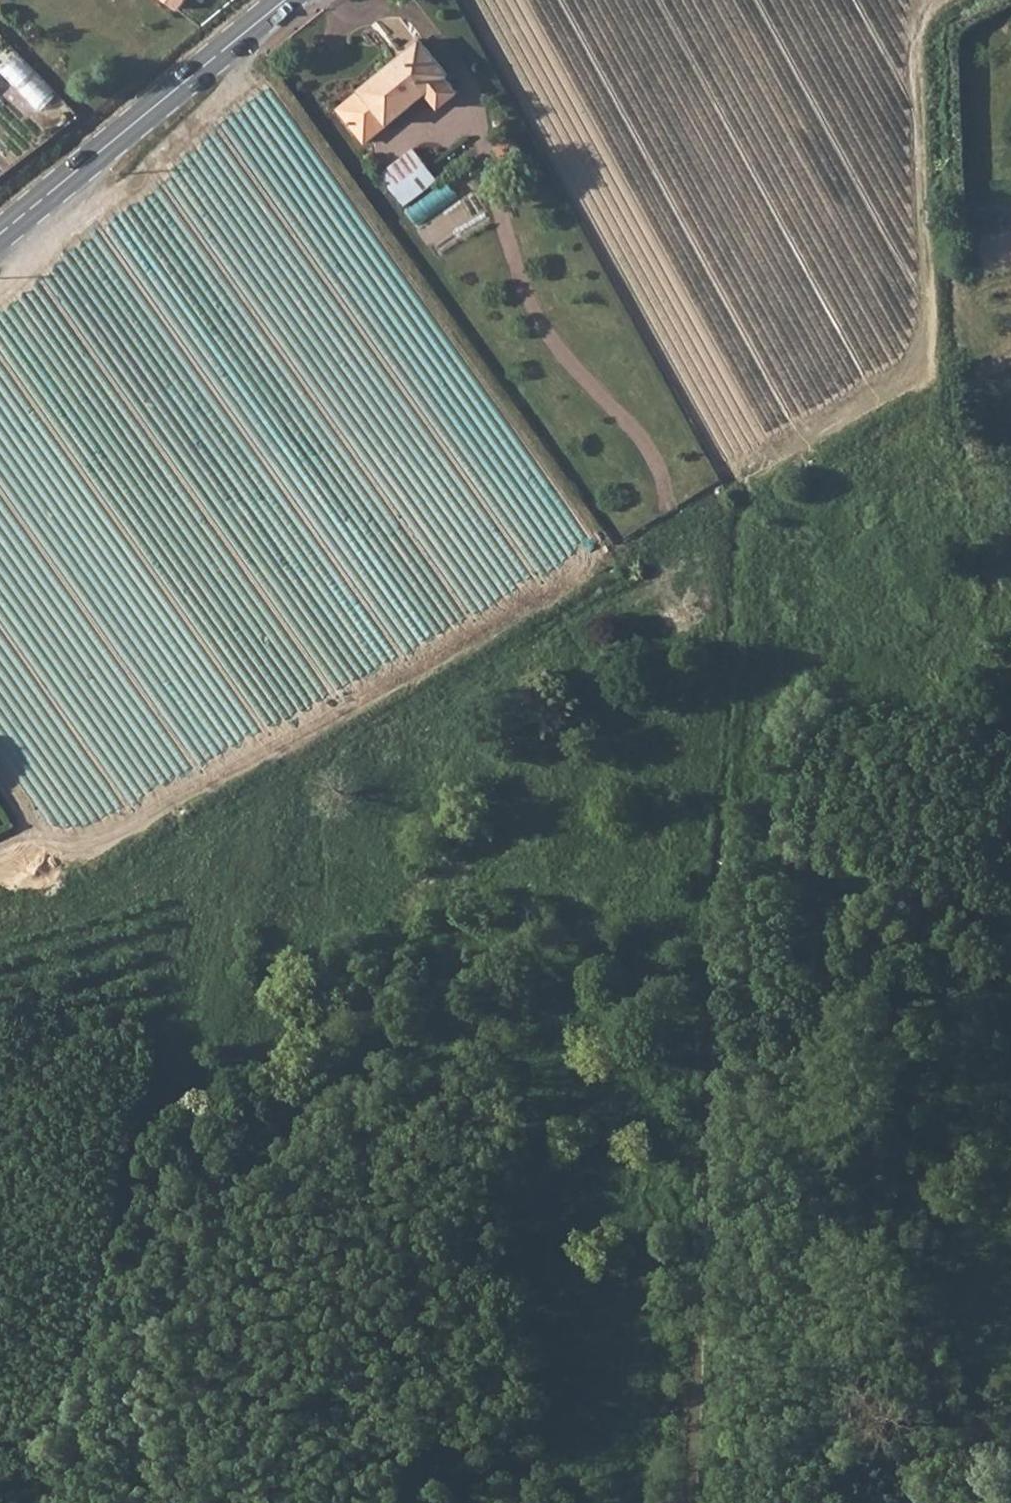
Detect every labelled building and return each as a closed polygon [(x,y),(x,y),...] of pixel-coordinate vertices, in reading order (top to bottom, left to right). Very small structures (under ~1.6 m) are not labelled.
[(418,26),(342,100),(371,131),(428,76),(443,92),(462,74),(446,58),(448,56),(418,26)] [(46,109),(59,97),(18,54),(6,66),(46,109)] [(414,147),(383,175),(412,205),(442,177),(414,147)]
